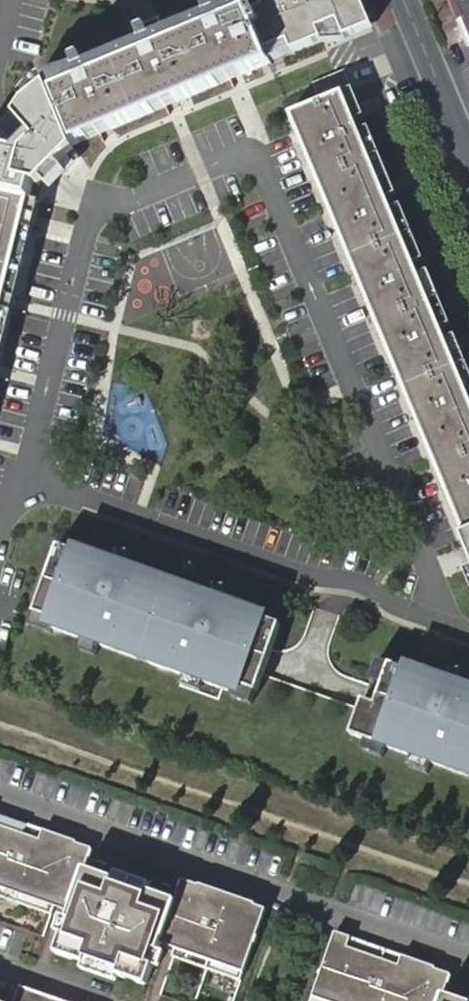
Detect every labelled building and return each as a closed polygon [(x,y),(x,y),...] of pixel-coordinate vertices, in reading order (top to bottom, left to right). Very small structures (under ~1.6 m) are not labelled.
[(245,4),(249,14),(269,65),(303,53),(300,39),(319,32),(328,49),(354,40),(337,0),(258,0),(245,4)] [(465,42),(467,40),(451,0),(448,0),(465,42)] [(467,40),(468,40),(468,0),(451,0),(467,40)] [(23,180),(79,159),(73,145),(173,104),(269,65),(249,14),(51,93),(62,118),(7,141),(23,180)] [(464,534),(468,532),(468,399),(342,96),(290,117),(464,534)] [(7,141),(0,145),(0,317),(4,301),(30,201),(18,197),(23,180),(7,141)] [(261,692),(286,624),(270,619),(272,611),(75,542),(73,549),(61,545),(37,612),(50,618),(47,626),(241,698),(246,686),(261,692)] [(392,662),(379,704),(365,700),(353,734),(468,776),(468,681),(407,659),(406,666),(392,662)] [(0,816),(0,825),(20,832),(23,824),(0,816)] [(67,909),(64,917),(70,920),(65,933),(59,932),(52,952),(83,963),(85,958),(118,969),(117,975),(144,984),(151,964),(145,962),(150,949),(155,950),(158,941),(243,971),(265,909),(180,879),(174,898),(144,888),(142,895),(111,883),(114,876),(83,866),(90,848),(23,824),(20,832),(0,825),(0,885),(67,909)] [(144,888),(114,876),(111,883),(142,895),(144,888)] [(70,920),(64,917),(59,932),(65,933),(70,920)] [(349,938),(334,933),(313,997),(325,1000),(466,1000),(443,993),(450,973),(385,951),(382,960),(347,947),(349,938)] [(385,951),(349,938),(347,947),(382,960),(385,951)] [(151,964),(155,950),(150,949),(145,962),(151,964)] [(83,963),(117,975),(118,969),(85,958),(83,963)] [(22,986),(20,989),(17,1000),(62,1000),(22,986)]
